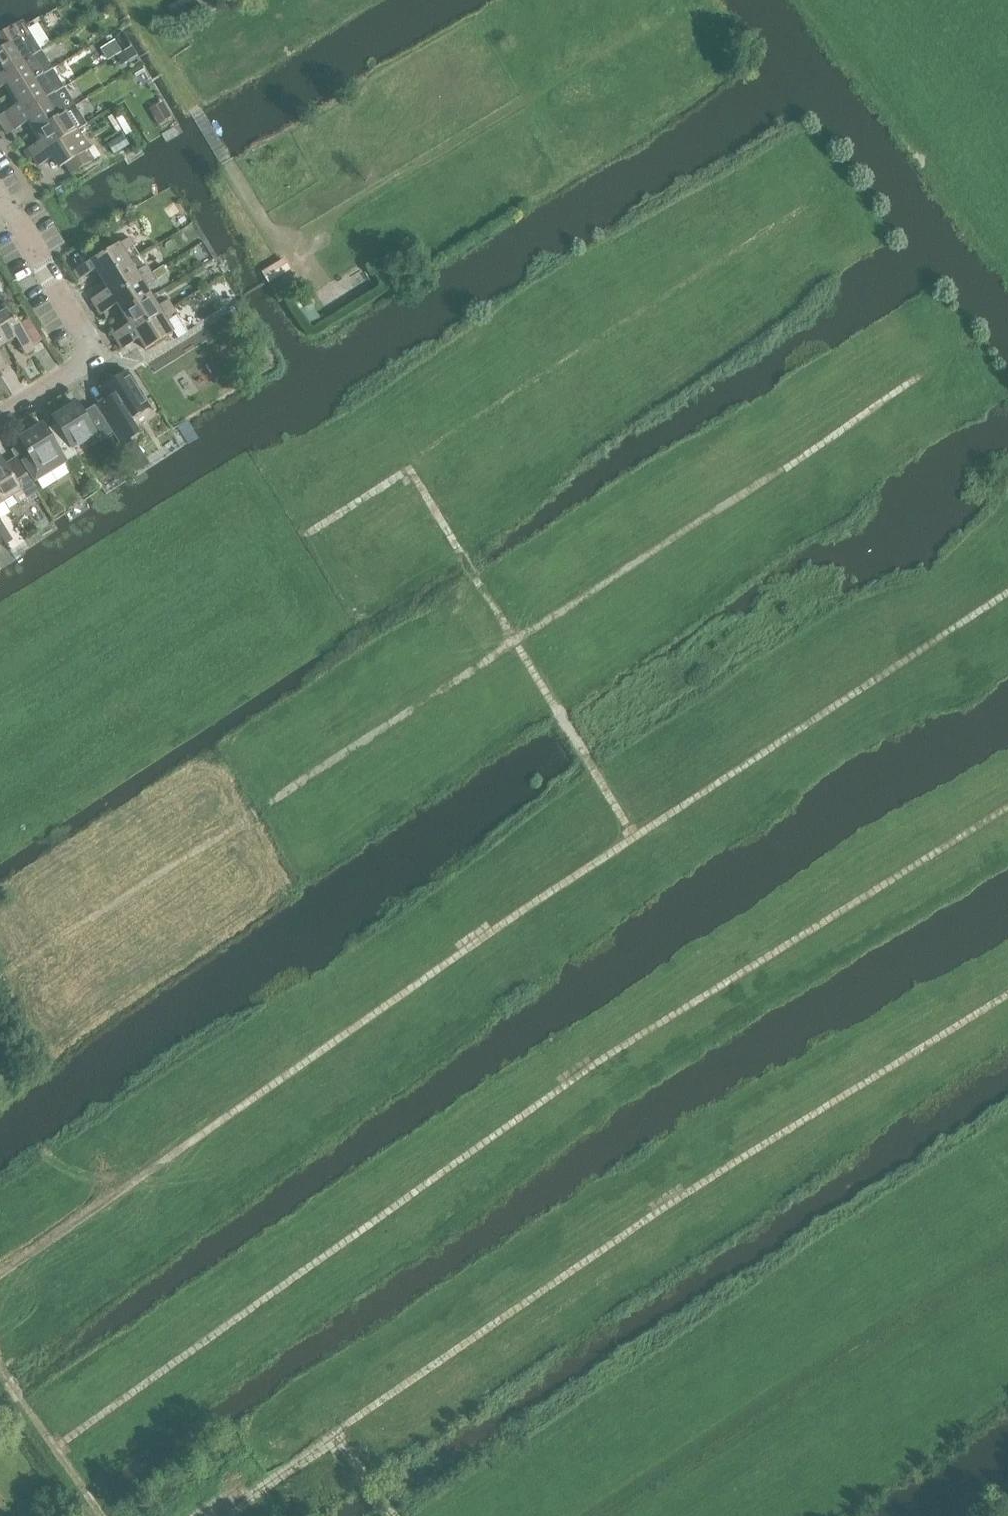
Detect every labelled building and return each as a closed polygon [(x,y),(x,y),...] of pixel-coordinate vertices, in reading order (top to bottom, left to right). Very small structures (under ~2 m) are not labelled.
[(40,49),(41,49),(22,19),(0,33),(0,74),(40,49)] [(109,58),(122,49),(115,38),(102,47),(109,58)] [(121,62),(135,54),(130,45),(116,54),(121,62)] [(7,82),(13,92),(52,68),(40,49),(0,74),(0,87),(7,82)] [(13,92),(19,101),(5,110),(10,119),(63,86),(52,68),(13,92)] [(36,128),(65,110),(74,104),(63,86),(10,119),(16,128),(30,119),(36,128)] [(158,123),(172,115),(162,99),(148,108),(158,123)] [(33,156),(76,129),(65,110),(36,128),(42,138),(28,147),(33,156)] [(76,129),(33,156),(38,164),(53,155),(59,166),(65,162),(71,172),(94,158),(87,148),(88,148),(76,129)] [(129,235),(73,270),(78,279),(95,268),(101,279),(124,264),(139,255),(133,245),(135,244),(129,235)] [(124,264),(101,279),(107,288),(91,298),(96,306),(152,271),(147,264),(145,265),(139,255),(124,264)] [(152,271),(96,306),(100,313),(117,303),(123,313),(152,295),(146,285),(156,278),(152,271)] [(6,342),(15,336),(25,353),(34,347),(0,294),(0,333),(6,342)] [(152,295),(123,313),(129,322),(112,333),(117,342),(124,338),(173,306),(168,298),(158,304),(152,295)] [(299,309),(311,326),(322,319),(310,302),(299,309)] [(173,306),(124,338),(117,342),(121,348),(139,337),(145,348),(174,330),(178,338),(189,331),(173,306)] [(102,412),(121,443),(132,436),(123,421),(150,405),(128,371),(100,388),(112,406),(102,412)] [(71,447),(72,447),(87,438),(91,444),(111,432),(94,405),(82,412),(76,402),(52,417),(60,429),(71,447)] [(71,447),(60,429),(50,435),(42,423),(19,438),(30,456),(22,461),(34,480),(77,453),(72,447),(71,447)] [(5,464),(0,457),(0,497),(3,502),(13,496),(20,506),(38,495),(15,458),(5,464)]
